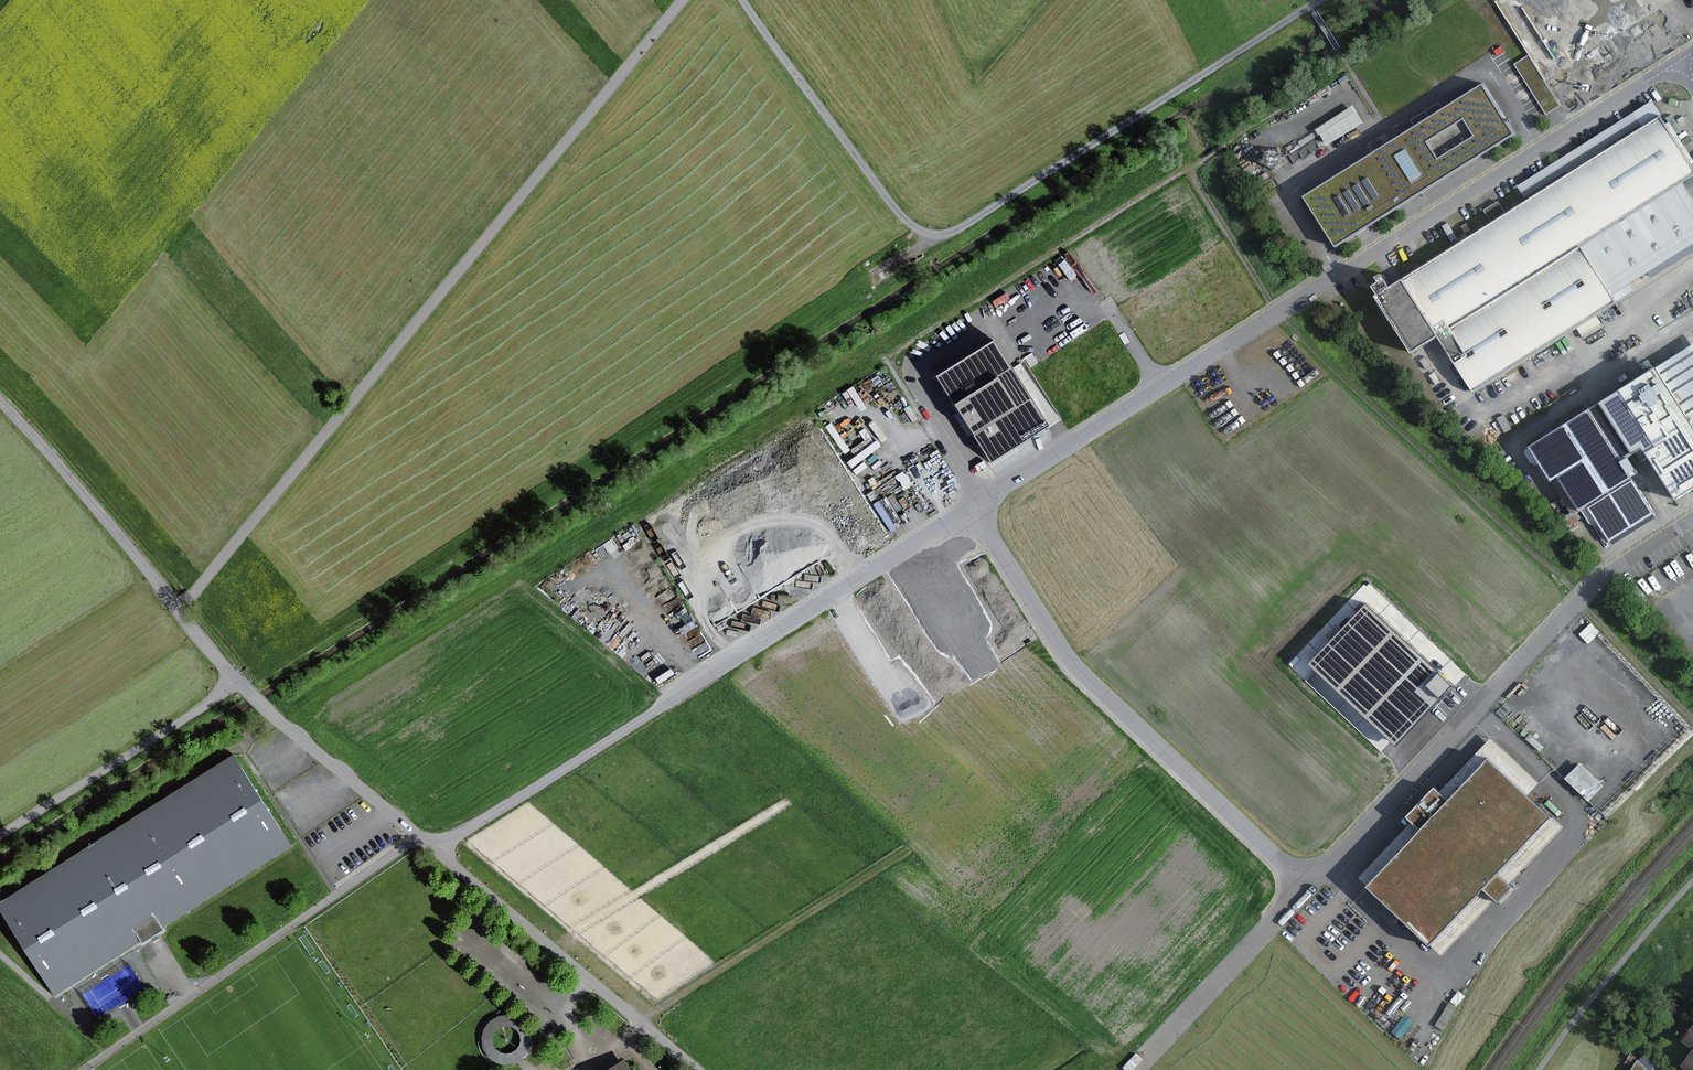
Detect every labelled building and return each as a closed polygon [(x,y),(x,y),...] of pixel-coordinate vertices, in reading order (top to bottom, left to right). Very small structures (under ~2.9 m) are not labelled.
[(1525,0),(1495,0),(1494,0),(1528,55),(1514,64),(1546,115),(1561,105),(1541,74),(1563,60),(1525,0)] [(1349,80),(1345,75),(1337,80),(1341,86),(1349,80)] [(1516,134),(1483,83),(1303,197),(1336,248),(1516,134)] [(1631,284),(1648,273),(1651,278),(1692,251),(1692,200),(1682,182),(1692,175),(1692,168),(1691,165),(1692,163),(1692,160),(1671,125),(1678,121),(1664,99),(1657,103),(1669,122),(1665,124),(1659,116),(1625,137),(1617,123),(1517,186),(1526,200),(1390,286),(1381,273),(1375,277),(1378,282),(1372,286),(1377,295),(1375,296),(1411,353),(1438,336),(1475,394),(1636,291),(1631,284)] [(1353,105),(1316,129),(1327,146),(1364,122),(1353,105)] [(1278,152),(1271,150),(1265,154),(1264,160),(1267,166),(1274,168),(1280,165),(1282,158),(1278,152)] [(1490,217),(1504,212),(1501,203),(1487,208),(1490,217)] [(992,340),(935,377),(991,463),(1048,426),(992,340)] [(1627,459),(1633,455),(1648,446),(1681,498),(1692,490),(1692,343),(1691,344),(1688,340),(1673,349),(1675,354),(1660,364),(1655,356),(1646,361),(1651,369),(1593,406),(1627,459)] [(1637,475),(1627,459),(1593,406),(1528,447),(1527,451),(1533,461),(1537,462),(1539,464),(1543,461),(1576,514),(1590,505),(1635,476),(1637,475)] [(1635,476),(1590,505),(1614,543),(1660,515),(1635,476)] [(1365,603),(1308,664),(1395,746),(1452,685),(1365,603)] [(1601,633),(1591,623),(1579,635),(1589,645),(1601,633)] [(1562,826),(1528,794),(1538,783),(1489,737),(1439,790),(1435,787),(1407,817),(1411,821),(1357,877),(1440,955),(1494,898),(1498,903),(1513,887),(1508,883),(1562,826)] [(237,755),(0,905),(0,906),(58,997),(145,942),(146,944),(168,930),(166,928),(295,846),(237,755)] [(1604,786),(1580,763),(1565,778),(1588,801),(1604,786)] [(480,1037),(480,1045),(483,1052),(487,1059),(495,1064),(503,1066),(512,1065),(520,1061),(526,1055),(530,1047),(531,1038),(528,1030),(523,1023),(516,1018),(508,1015),(500,1016),(493,1018),(486,1023),(482,1030),(480,1037)] [(1682,1041),(1692,1049),(1692,1026),(1682,1041)] [(1681,1066),(1687,1069),(1692,1069),(1692,1050),(1681,1066)] [(1649,1061),(1643,1054),(1640,1056),(1646,1063),(1649,1061)] [(1637,1059),(1631,1069),(1648,1069),(1637,1059)] [(621,1060),(605,1069),(628,1069),(621,1060)]
